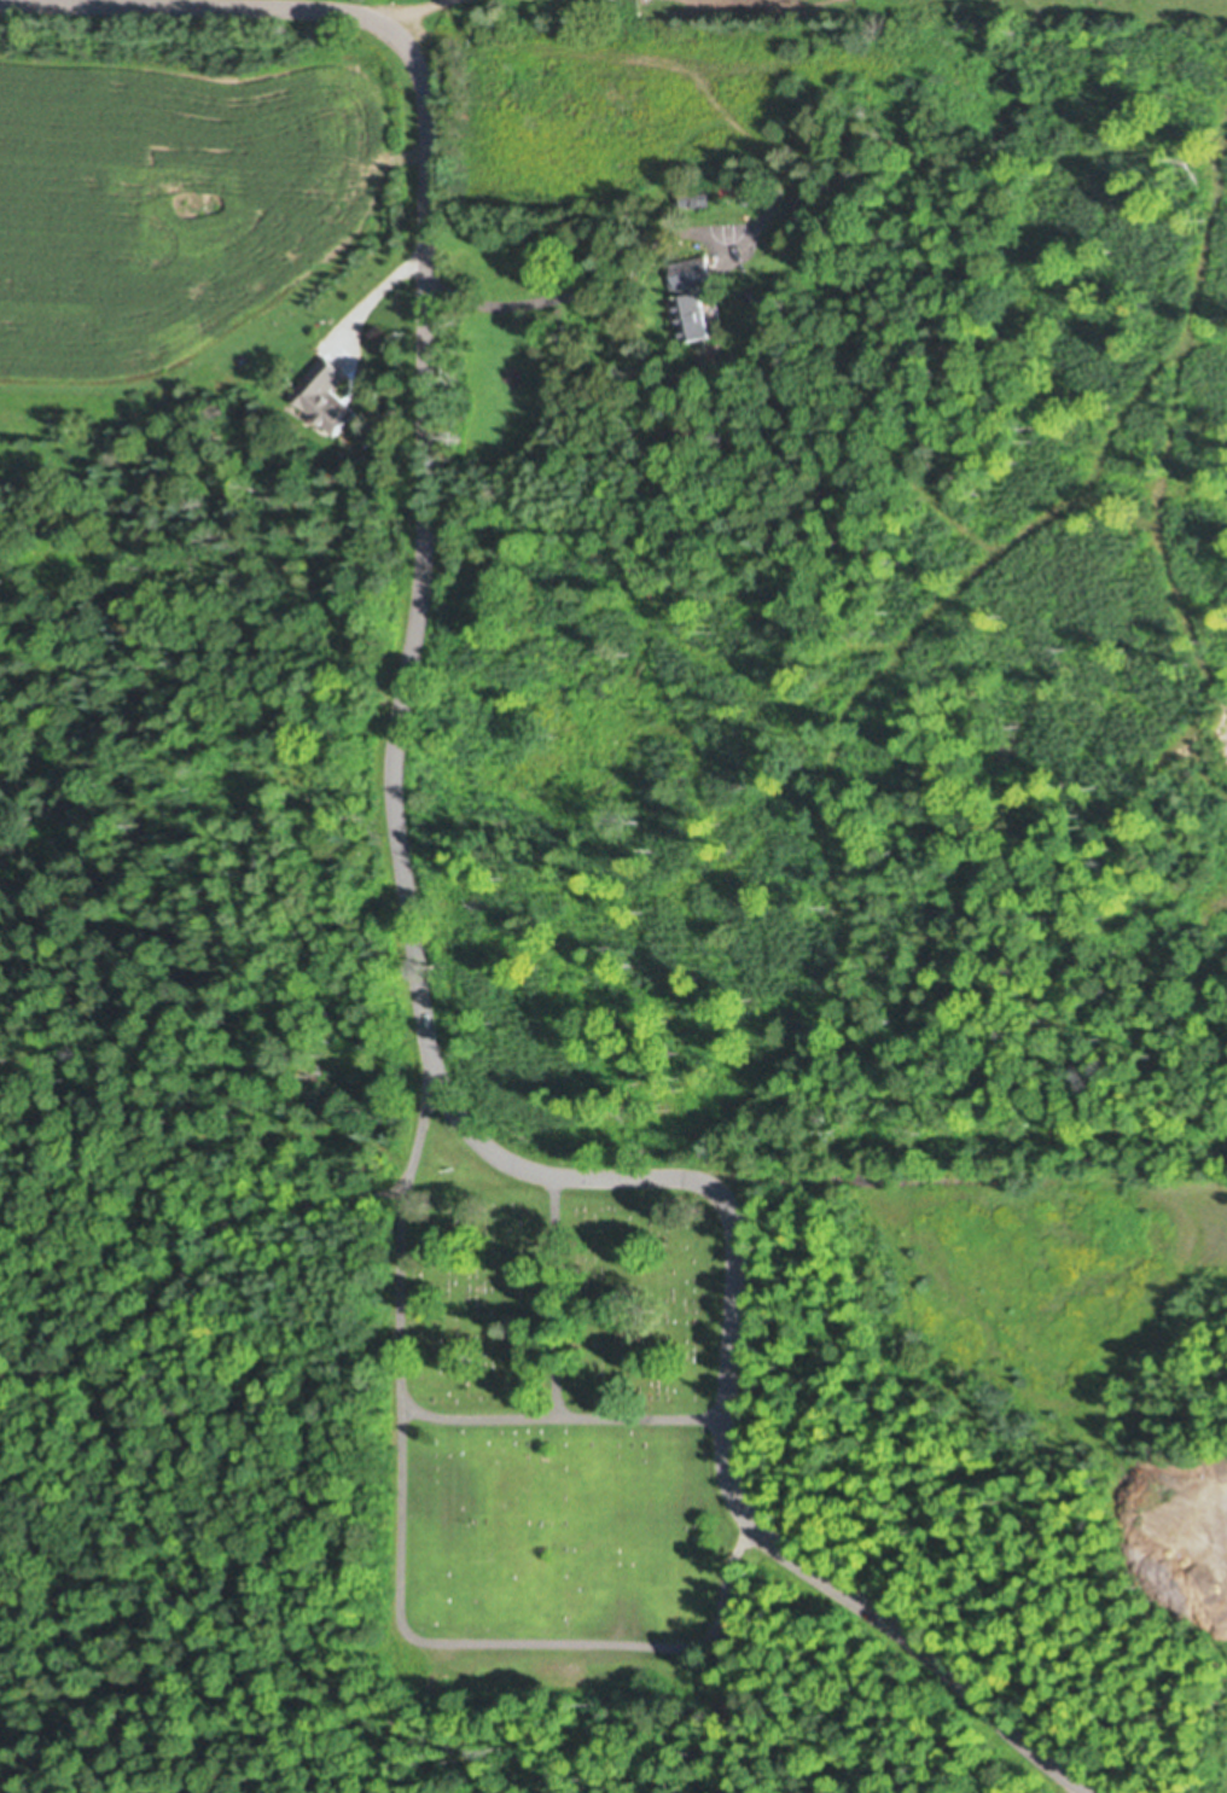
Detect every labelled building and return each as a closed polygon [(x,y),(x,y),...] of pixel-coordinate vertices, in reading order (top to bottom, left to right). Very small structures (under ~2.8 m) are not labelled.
[(751,192),(725,194),(725,184),(750,181),(751,192)] [(686,190),(686,193),(714,192),(714,203),(708,204),(708,205),(704,208),(700,205),(700,204),(687,204),(687,200),(681,200),(680,190),(686,190)] [(715,336),(688,343),(676,296),(679,296),(670,264),(711,254),(717,278),(702,283),(715,336)] [(310,373),(328,389),(332,385),(360,411),(339,433),(293,392),(310,373)]
